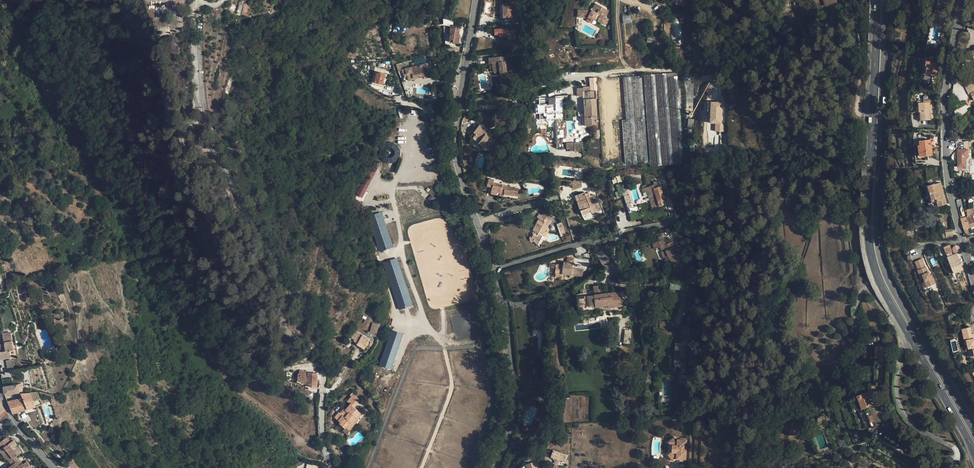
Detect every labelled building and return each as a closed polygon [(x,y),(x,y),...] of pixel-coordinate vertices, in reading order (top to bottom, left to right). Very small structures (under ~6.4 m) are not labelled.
[(608,10),(596,3),(594,7),(596,9),(598,10),(597,13),(595,12),(592,10),(578,10),(578,17),(588,17),(594,20),(594,19),(605,25),(608,19),(604,17),(608,10)] [(511,4),(503,5),(503,18),(509,17),(512,17),(511,4)] [(252,9),(244,5),(241,14),(250,16),(252,9)] [(901,15),(900,20),(906,21),(908,10),(912,10),(912,8),(902,6),(900,14),(901,15)] [(512,17),(509,17),(510,26),(513,26),(515,26),(518,26),(517,17),(512,17)] [(510,26),(505,26),(505,28),(503,29),(494,29),(495,35),(499,35),(499,37),(506,37),(506,36),(515,35),(515,29),(513,30),(513,26),(510,26)] [(460,29),(451,27),(450,32),(451,32),(449,42),(459,43),(460,36),(459,36),(459,34),(460,29)] [(505,56),(489,58),(489,63),(492,63),(493,72),(500,71),(500,73),(506,72),(507,72),(505,56)] [(937,63),(930,62),(926,61),(925,67),(926,68),(925,73),(925,74),(935,75),(937,63)] [(405,67),(404,62),(396,64),(398,71),(402,70),(402,69),(405,69),(405,67)] [(411,67),(408,68),(408,66),(405,67),(405,69),(402,69),(402,70),(404,75),(407,74),(407,76),(408,80),(414,79),(414,78),(413,76),(423,73),(423,76),(424,78),(430,77),(426,63),(411,67)] [(965,72),(970,78),(973,75),(973,66),(965,72)] [(385,73),(377,72),(376,79),(375,82),(377,83),(383,84),(385,73)] [(677,72),(643,75),(651,166),(684,164),(677,72)] [(645,119),(642,75),(620,77),(596,79),(600,124),(601,151),(603,166),(626,165),(648,163),(645,119)] [(971,80),(964,84),(969,94),(973,91),(973,86),(971,80)] [(705,141),(724,142),(724,123),(722,123),(723,107),(722,107),(722,95),(720,95),(721,82),(707,82),(705,141)] [(592,91),(590,91),(591,99),(584,99),(584,106),(584,114),(581,114),(581,118),(582,118),(582,119),(581,119),(581,120),(582,120),(582,124),(581,124),(581,126),(585,126),(592,125),(592,124),(597,124),(596,99),(597,98),(597,91),(592,91)] [(557,96),(557,99),(549,99),(549,98),(540,98),(540,104),(537,104),(537,114),(541,114),(541,119),(548,119),(549,126),(557,126),(557,132),(557,137),(557,148),(565,148),(565,119),(564,119),(564,96),(557,96)] [(932,102),(918,103),(919,112),(920,120),(931,120),(931,111),(930,107),(932,107),(932,102)] [(488,132),(479,125),(476,130),(478,131),(476,134),(474,136),(481,141),(479,143),(483,146),(487,149),(494,140),(490,137),(486,134),(488,132)] [(931,146),(930,139),(919,141),(919,145),(920,145),(921,151),(920,152),(920,156),(933,155),(932,146),(931,146)] [(599,140),(589,141),(590,154),(600,153),(599,140)] [(380,142),(379,161),(398,162),(399,143),(380,142)] [(570,152),(583,151),(583,143),(567,144),(567,149),(570,149),(570,152)] [(957,149),(958,167),(966,167),(966,158),(968,158),(968,149),(957,149)] [(966,167),(958,167),(958,171),(968,170),(968,169),(969,169),(968,160),(971,160),(970,149),(968,149),(968,158),(966,158),(966,167)] [(355,194),(362,198),(380,165),(373,161),(355,194)] [(494,180),(489,179),(488,182),(493,183),(492,187),(492,191),(496,192),(500,193),(500,195),(504,196),(504,194),(518,196),(519,189),(508,188),(508,186),(505,186),(503,185),(494,183),(494,180)] [(622,194),(630,223),(641,220),(637,206),(632,207),(628,192),(627,193),(623,179),(613,182),(617,195),(622,194)] [(938,207),(947,204),(940,182),(926,187),(931,203),(937,201),(938,207)] [(664,198),(661,186),(654,188),(653,185),(647,187),(642,189),(643,193),(647,192),(647,194),(648,196),(649,196),(653,208),(665,204),(663,200),(663,198),(664,198)] [(590,196),(587,197),(586,194),(585,193),(584,193),(583,193),(575,196),(577,201),(582,215),(592,212),(596,210),(596,212),(601,210),(597,199),(596,199),(594,194),(590,196)] [(966,210),(968,216),(965,217),(960,219),(965,234),(968,232),(970,232),(969,228),(973,226),(973,218),(973,215),(973,214),(973,210),(973,207),(966,210)] [(537,217),(539,219),(539,218),(545,221),(547,218),(551,220),(553,216),(544,211),(541,215),(539,214),(537,217)] [(379,252),(393,248),(382,212),(368,216),(379,252)] [(531,237),(530,236),(530,237),(530,238),(530,239),(531,240),(532,241),(533,241),(534,241),(534,240),(535,240),(539,242),(540,241),(542,237),(542,236),(542,235),(545,237),(549,229),(547,228),(549,224),(551,220),(547,218),(545,221),(539,218),(539,219),(533,230),(534,231),(532,233),(533,234),(531,237)] [(561,222),(556,224),(561,237),(566,235),(561,222)] [(947,236),(954,235),(953,228),(946,229),(947,236)] [(654,249),(660,247),(658,241),(652,244),(654,249)] [(666,244),(664,245),(666,251),(662,252),(661,252),(663,258),(668,257),(670,260),(671,260),(674,267),(675,267),(680,265),(682,264),(683,264),(680,256),(678,252),(676,253),(674,250),(674,248),(675,248),(674,245),(672,242),(666,244)] [(947,255),(952,252),(949,244),(944,247),(947,255)] [(948,257),(950,262),(952,268),(954,273),(963,269),(957,254),(953,255),(948,257)] [(412,306),(398,257),(378,262),(380,268),(385,266),(398,310),(412,306)] [(563,265),(556,264),(555,276),(562,277),(562,273),(571,275),(576,275),(577,269),(572,269),(574,259),(568,258),(567,262),(563,262),(563,265)] [(914,262),(917,270),(925,267),(922,258),(914,262)] [(917,270),(921,279),(923,278),(924,281),(926,287),(934,284),(932,277),(930,277),(929,275),(928,271),(927,271),(925,267),(917,270)] [(602,285),(594,286),(595,294),(602,293),(602,285)] [(60,293),(59,289),(56,291),(60,301),(64,299),(61,292),(60,293)] [(594,294),(576,297),(577,302),(578,311),(589,310),(589,307),(589,306),(595,305),(595,307),(608,305),(608,308),(622,306),(621,294),(625,294),(624,291),(621,291),(613,292),(602,293),(595,294),(594,294)] [(372,323),(370,331),(377,333),(378,325),(372,323)] [(632,328),(625,327),(623,343),(630,344),(632,328)] [(967,344),(968,348),(969,348),(971,356),(973,356),(973,335),(973,334),(971,334),(970,327),(962,329),(964,341),(966,340),(967,344)] [(392,370),(402,333),(390,330),(380,366),(392,370)] [(369,340),(370,339),(362,335),(355,331),(355,332),(354,332),(353,333),(354,334),(352,337),(355,339),(354,341),(357,343),(356,344),(357,344),(357,345),(362,347),(364,349),(365,347),(369,340)] [(11,357),(10,350),(13,350),(10,335),(3,337),(4,344),(0,344),(0,358),(11,357)] [(950,341),(953,352),(958,350),(955,339),(950,341)] [(886,347),(875,346),(875,357),(886,358),(886,347)] [(317,373),(308,373),(308,372),(299,371),(300,374),(298,374),(298,380),(303,382),(307,384),(312,387),(317,388),(317,385),(317,373)] [(686,375),(679,375),(678,383),(686,384),(686,375)] [(2,386),(4,394),(20,392),(22,398),(7,401),(12,413),(27,409),(42,404),(37,391),(30,392),(25,392),(24,383),(2,386)] [(872,428),(882,423),(874,404),(876,403),(875,400),(875,395),(875,385),(868,385),(868,386),(868,391),(862,393),(856,395),(861,409),(864,408),(872,428)] [(354,394),(347,402),(350,404),(345,410),(342,414),(340,413),(339,412),(335,418),(338,421),(340,423),(339,424),(345,429),(346,427),(350,431),(354,425),(351,422),(356,417),(357,418),(361,413),(354,407),(360,400),(354,394)] [(4,416),(2,417),(5,423),(6,422),(10,418),(8,414),(4,416)] [(892,420),(884,423),(887,430),(895,427),(892,420)] [(30,467),(27,462),(24,464),(23,463),(22,463),(20,460),(19,461),(16,456),(17,456),(22,452),(17,445),(18,444),(14,440),(11,442),(10,440),(5,433),(0,437),(0,438),(2,441),(0,442),(0,444),(3,448),(0,450),(0,451),(6,459),(7,459),(12,465),(8,467),(29,467),(30,467)] [(686,440),(678,440),(675,437),(671,441),(670,442),(673,446),(674,445),(674,453),(670,456),(674,461),(677,458),(681,459),(685,459),(686,440)] [(563,453),(553,450),(551,457),(561,460),(564,461),(566,455),(563,453)]
